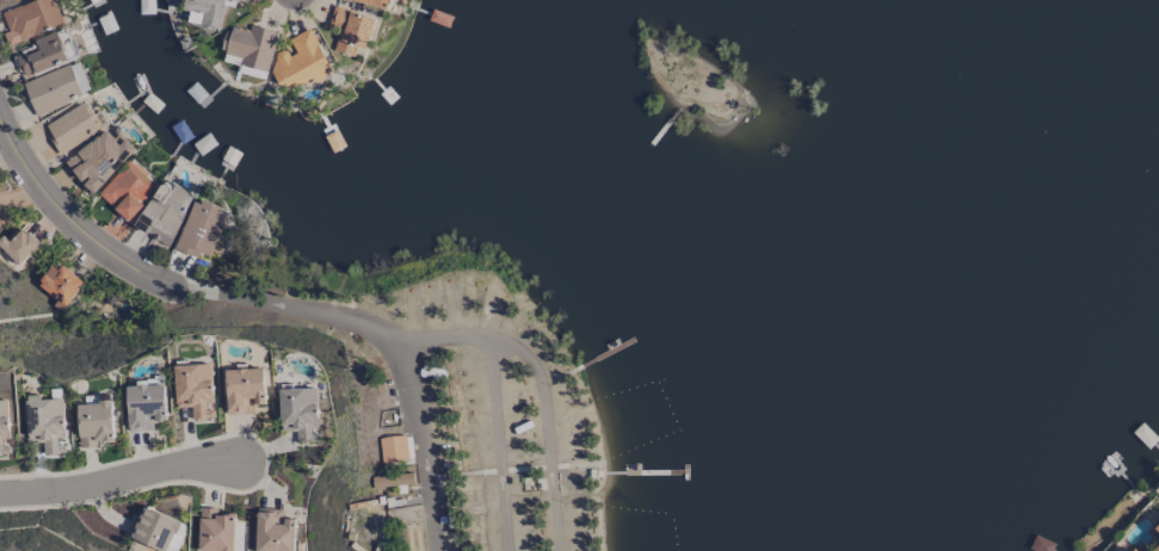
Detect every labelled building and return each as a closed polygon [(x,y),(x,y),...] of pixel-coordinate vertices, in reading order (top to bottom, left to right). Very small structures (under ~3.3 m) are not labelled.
[(64,26),(56,0),(37,0),(1,11),(7,31),(3,32),(7,44),(64,26)] [(183,10),(202,13),(200,26),(220,29),(225,0),(184,0),(183,10)] [(384,9),(388,7),(390,0),(353,0),(384,9)] [(376,19),(333,6),(327,26),(339,30),(333,51),(354,57),(357,46),(366,49),(376,19)] [(223,62),(268,72),(277,31),(250,25),(248,30),(227,25),(222,51),(226,52),(223,62)] [(289,39),(294,49),(270,61),(284,88),(297,81),(301,88),(331,72),(309,29),(289,39)] [(15,49),(22,75),(68,63),(61,37),(15,49)] [(35,115),(92,95),(81,62),(23,82),(35,115)] [(44,124),(59,153),(109,128),(101,111),(92,115),(86,103),(44,124)] [(66,165),(92,193),(138,150),(121,132),(115,138),(105,128),(66,165)] [(98,195),(127,221),(158,186),(130,161),(98,195)] [(193,193),(158,179),(137,231),(171,245),(193,193)] [(195,199),(174,249),(197,259),(200,253),(210,257),(228,213),(195,199)] [(21,224),(0,244),(0,246),(18,266),(41,245),(21,224)] [(53,305),(60,311),(83,285),(56,261),(37,283),(57,301),(53,305)] [(212,418),(210,364),(174,365),(175,408),(191,407),(191,419),(212,418)] [(225,370),(227,414),(252,413),(252,405),(264,404),(263,368),(225,370)] [(127,431),(155,431),(155,421),(166,421),(165,383),(135,383),(135,386),(126,387),(127,431)] [(278,389),(280,432),(296,431),(296,442),(317,441),(317,430),(318,430),(316,388),(278,389)] [(63,399),(39,400),(39,395),(25,396),(27,442),(42,441),(43,455),(65,454),(64,440),(63,399)] [(1,453),(0,439),(8,439),(7,400),(0,400),(0,453),(1,453)] [(78,448),(96,447),(95,441),(113,441),(111,403),(76,404),(78,448)] [(407,460),(406,436),(378,438),(380,462),(407,460)] [(372,488),(414,485),(414,473),(371,476),(372,488)] [(131,520),(125,538),(162,550),(176,550),(186,523),(142,507),(137,522),(131,520)] [(234,515),(217,515),(217,509),(199,508),(198,550),(233,550),(234,515)] [(281,519),(281,509),(256,509),(255,550),(294,550),(295,519),(281,519)]
